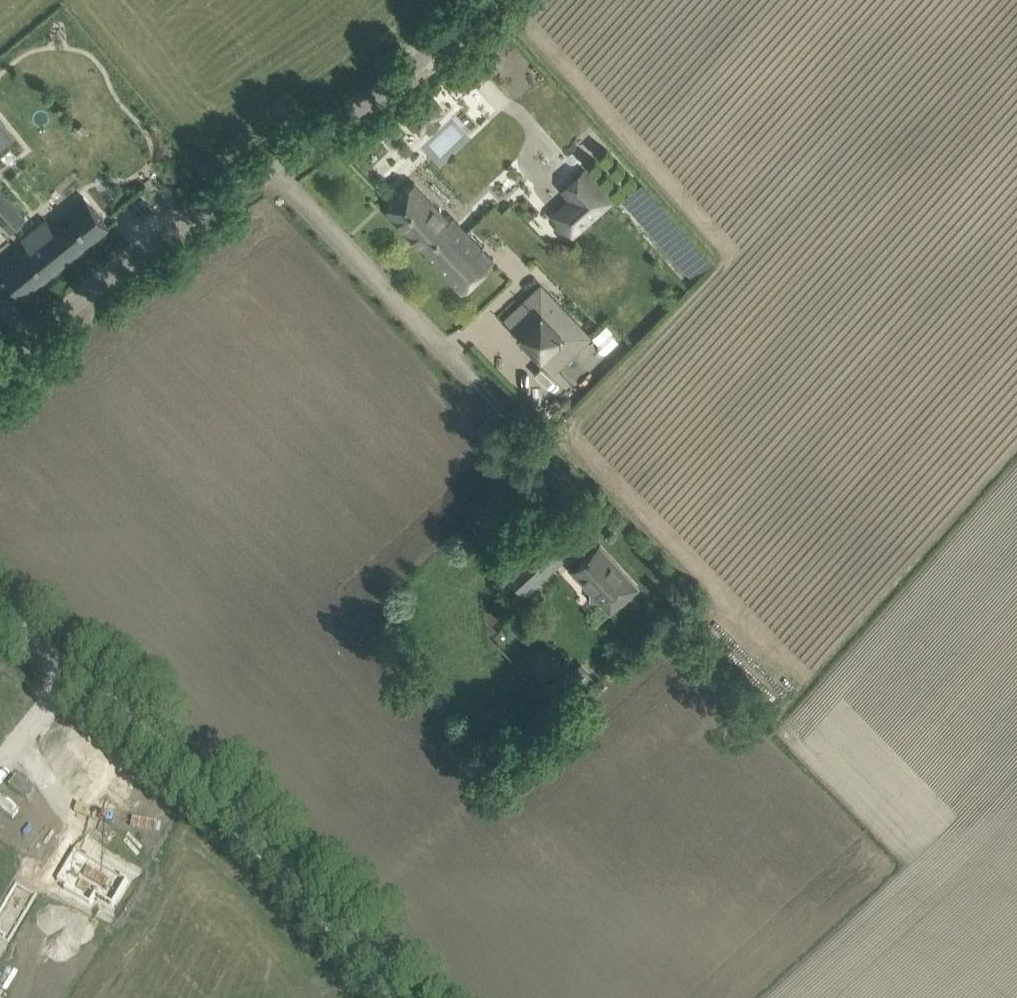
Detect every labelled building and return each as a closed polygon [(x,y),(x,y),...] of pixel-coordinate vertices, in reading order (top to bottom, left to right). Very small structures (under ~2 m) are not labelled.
[(436,97),(406,118),(421,139),(450,118),(436,97)] [(13,136),(0,119),(0,147),(13,136)] [(440,155),(466,133),(454,120),(429,142),(440,155)] [(571,238),(614,200),(585,167),(559,189),(568,198),(550,214),(571,238)] [(415,182),(386,209),(462,290),(494,260),(459,222),(456,225),(415,182)] [(0,188),(0,218),(11,230),(26,216),(0,188)] [(37,226),(32,229),(26,234),(38,249),(34,252),(51,274),(62,265),(109,227),(96,211),(84,196),(65,212),(73,221),(57,233),(50,224),(41,231),(37,226)] [(51,274),(34,252),(38,249),(26,234),(22,238),(26,244),(0,265),(0,268),(7,277),(0,282),(0,285),(14,302),(22,295),(23,297),(51,274)] [(555,370),(591,336),(556,299),(547,307),(532,292),(505,318),(555,370)] [(595,334),(603,343),(616,330),(607,322),(595,334)] [(561,557),(548,543),(542,536),(506,569),(525,589),(561,557)] [(610,613),(638,587),(600,545),(590,554),(589,554),(572,569),(590,590),(590,600),(598,600),(610,613)] [(95,889),(111,899),(126,875),(75,843),(57,874),(65,879),(63,882),(89,898),(95,889)] [(35,891),(15,878),(0,902),(0,948),(35,891)]
